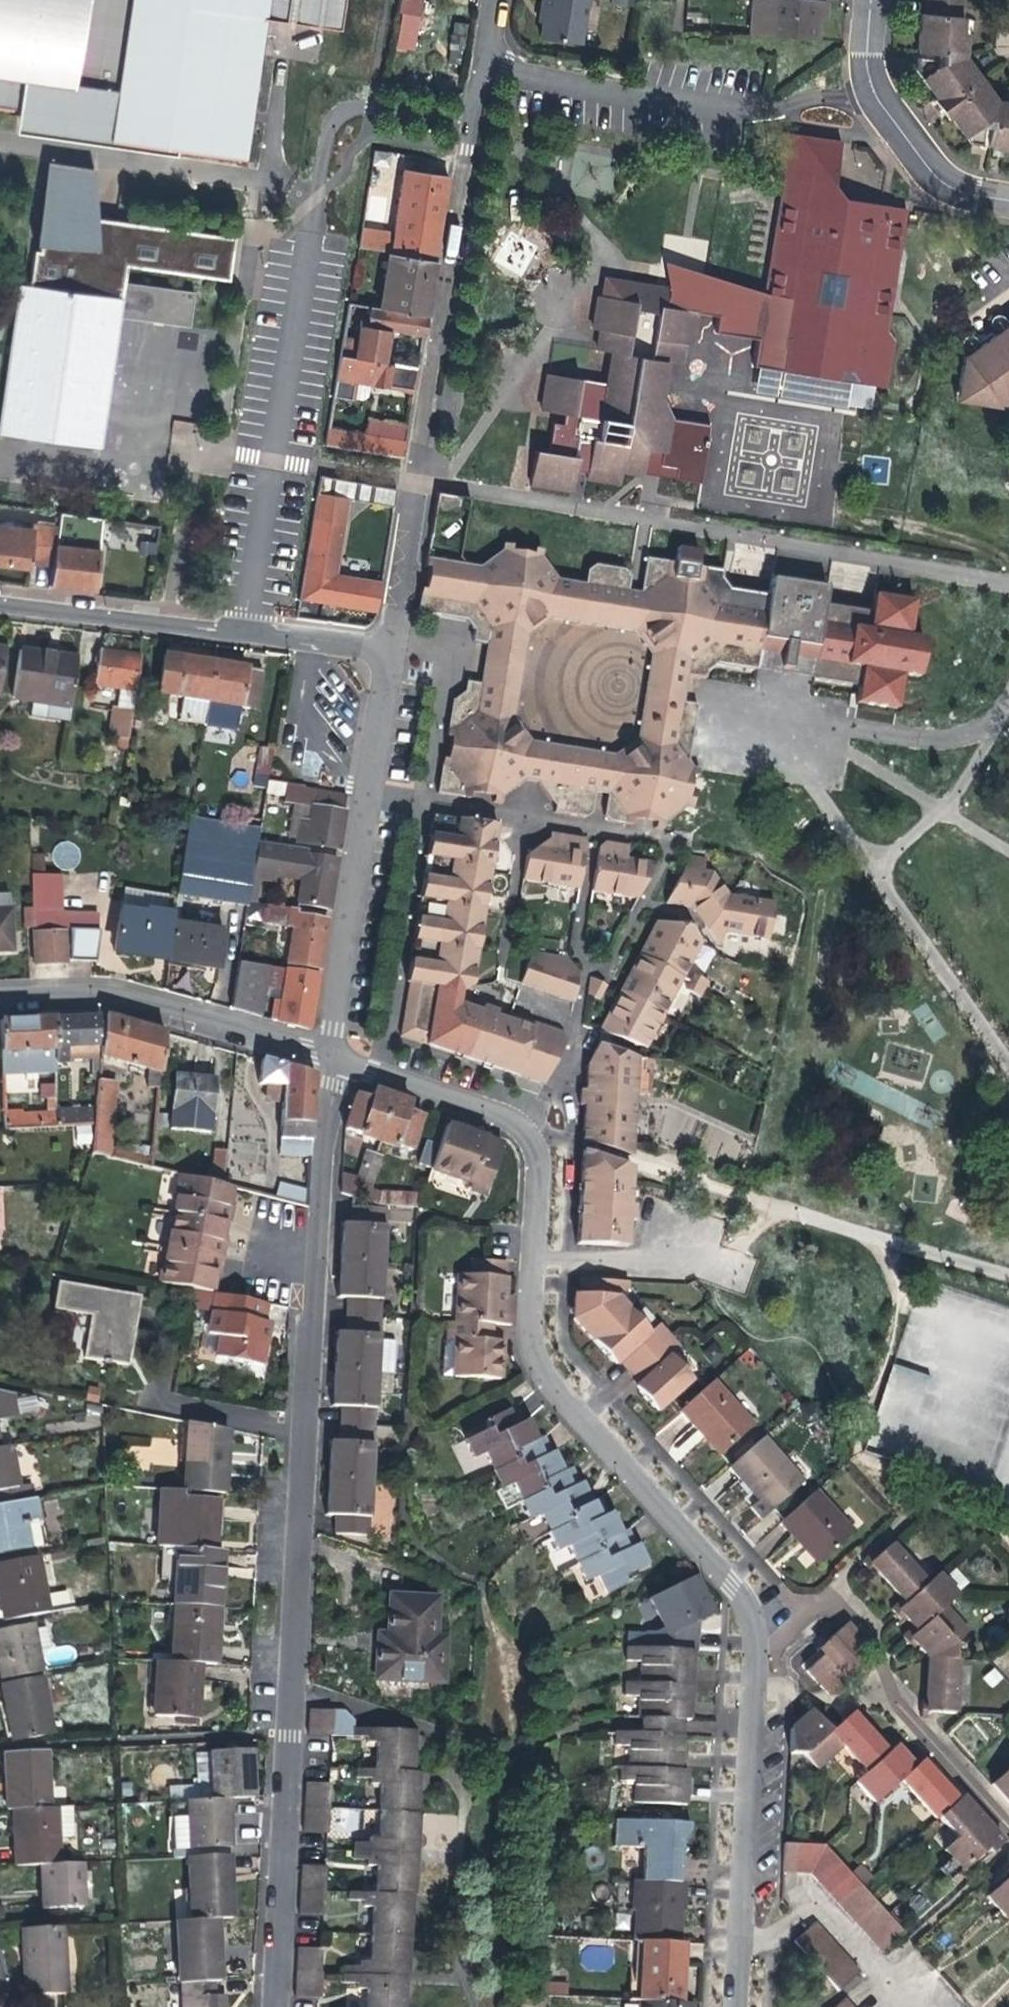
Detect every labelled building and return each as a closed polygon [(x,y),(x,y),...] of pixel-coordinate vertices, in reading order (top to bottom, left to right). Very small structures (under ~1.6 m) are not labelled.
[(112,126),(110,140),(245,160),(266,19),(315,26),(315,30),(342,34),(346,2),(343,1),(343,0),(0,0),(0,108),(17,110),(111,126),(112,126)] [(397,13),(420,16),(423,0),(399,0),(397,13)] [(545,24),(547,12),(549,0),(543,0),(539,24),(545,24)] [(589,0),(549,0),(547,12),(545,24),(543,39),(582,45),(589,0)] [(803,1),(794,0),(766,0),(763,35),(818,40),(819,23),(825,21),(826,10),(827,2),(803,1)] [(966,57),(968,35),(963,33),(966,0),(925,0),(924,14),(919,13),(918,24),(917,50),(915,71),(926,86),(947,115),(969,145),(988,148),(1004,151),(1008,151),(1008,103),(1000,102),(966,57)] [(111,126),(17,110),(14,132),(108,146),(111,126)] [(787,348),(785,363),(784,372),(837,380),(839,372),(839,370),(847,371),(851,375),(860,383),(886,387),(887,381),(894,343),(885,330),(878,329),(880,314),(889,315),(893,291),(893,288),(892,287),(890,284),(888,282),(886,281),(889,261),(895,261),(897,259),(899,255),(899,250),(901,238),(903,226),(906,209),(889,206),(870,202),(844,198),(834,185),(834,180),(837,164),(838,158),(822,155),(809,153),(806,148),(798,134),(783,133),(782,142),(775,182),(781,191),(790,193),(788,208),(779,207),(775,236),(775,240),(777,243),(780,245),(782,246),(780,265),(774,266),(770,269),(767,284),(772,285),(770,302),(774,310),(776,315),(778,345),(787,348)] [(809,153),(822,155),(838,158),(840,142),(798,134),(806,148),(809,153)] [(231,272),(236,238),(234,238),(97,219),(94,169),(48,161),(36,245),(41,246),(40,251),(35,250),(30,288),(121,301),(124,284),(125,284),(127,268),(229,283),(229,281),(197,277),(198,267),(231,272)] [(358,249),(393,255),(429,261),(435,262),(441,223),(449,177),(407,171),(396,236),(361,232),(358,249)] [(382,295),(380,310),(426,318),(430,289),(432,275),(427,274),(429,261),(393,255),(386,295),(382,295)] [(229,281),(231,272),(198,267),(197,277),(229,281)] [(536,450),(530,486),(573,493),(577,466),(587,468),(585,479),(619,485),(621,473),(641,476),(646,449),(662,452),(661,464),(677,467),(675,479),(701,483),(710,426),(673,420),(661,395),(667,361),(682,363),(685,344),(692,345),(697,312),(666,307),(669,288),(632,282),(628,301),(597,295),(591,328),(599,330),(596,350),(611,352),(605,384),(548,374),(542,412),(566,415),(565,425),(553,423),(548,452),(536,450)] [(194,294),(125,284),(124,284),(121,301),(30,288),(21,287),(0,434),(0,435),(101,449),(119,319),(189,328),(194,294)] [(404,334),(422,337),(426,318),(380,310),(349,305),(340,358),(379,364),(385,331),(404,334)] [(1008,339),(1005,334),(992,338),(987,342),(979,347),(985,356),(980,360),(976,356),(963,359),(959,384),(965,390),(971,396),(982,406),(999,410),(1008,397),(1008,339)] [(334,398),(352,401),(352,400),(363,402),(369,398),(371,385),(386,387),(414,392),(417,369),(379,364),(340,358),(334,398)] [(971,404),(982,406),(971,396),(971,404)] [(326,447),(349,451),(351,435),(328,432),(326,447)] [(405,443),(376,439),(377,438),(351,435),(349,451),(403,459),(405,443)] [(395,509),(398,490),(359,484),(321,477),(314,521),(343,526),(347,501),(395,509)] [(60,514),(58,529),(53,567),(51,586),(72,588),(72,586),(91,589),(93,575),(96,552),(68,548),(70,538),(74,539),(78,517),(60,514)] [(329,605),(368,611),(372,582),(335,576),(343,526),(314,521),(301,600),(329,605)] [(53,567),(58,529),(36,526),(35,531),(0,526),(0,565),(18,567),(30,569),(31,564),(53,567)] [(472,641),(487,644),(520,650),(523,635),(537,624),(525,608),(530,604),(533,589),(530,584),(551,570),(542,557),(543,551),(536,550),(534,556),(509,552),(510,546),(502,545),(501,551),(477,567),(464,565),(460,558),(427,553),(425,567),(429,568),(425,592),(421,590),(417,613),(465,620),(474,631),(472,641)] [(729,591),(721,579),(722,572),(697,568),(699,553),(677,550),(675,565),(646,560),(640,594),(634,628),(640,629),(658,655),(655,671),(688,677),(705,680),(707,671),(717,664),(756,671),(756,669),(757,665),(767,597),(729,591)] [(586,570),(584,584),(582,592),(579,592),(575,594),(574,602),(577,606),(579,607),(577,619),(622,626),(628,592),(630,579),(624,572),(593,566),(586,570)] [(559,581),(551,570),(530,584),(533,589),(530,604),(525,608),(537,624),(552,614),(567,617),(573,583),(562,581),(559,581)] [(767,597),(757,665),(780,668),(789,669),(813,673),(812,678),(812,679),(859,686),(856,704),(896,710),(901,674),(918,677),(924,640),(908,638),(913,602),(873,596),(871,612),(823,605),(825,588),(776,580),(773,598),(767,597)] [(382,584),(372,582),(368,611),(378,612),(382,584)] [(584,584),(573,583),(567,617),(577,619),(579,607),(577,606),(574,602),(575,594),(579,592),(582,592),(584,584)] [(640,594),(628,592),(622,626),(634,628),(640,594)] [(606,761),(612,762),(613,756),(607,755),(538,744),(532,743),(515,719),(524,668),(529,637),(552,620),(566,623),(567,617),(552,614),(537,624),(523,635),(520,650),(518,667),(514,691),(509,718),(529,748),(530,749),(545,751),(600,760),(606,761)] [(567,617),(566,623),(634,634),(650,658),(647,682),(653,683),(655,671),(658,655),(640,629),(634,628),(622,626),(577,619),(567,617)] [(484,661),(480,686),(514,691),(518,667),(520,650),(487,644),(484,661)] [(135,692),(140,657),(111,652),(99,650),(98,654),(90,652),(88,665),(97,666),(94,686),(135,692)] [(68,722),(76,659),(44,655),(19,651),(13,699),(31,702),(29,716),(68,722)] [(203,726),(204,718),(213,664),(186,660),(164,656),(158,695),(182,699),(178,722),(203,726)] [(234,667),(213,664),(204,718),(236,723),(239,708),(255,710),(262,672),(234,667)] [(813,673),(789,669),(789,674),(812,678),(813,673)] [(686,689),(688,677),(655,671),(653,683),(686,689)] [(638,737),(645,732),(652,698),(653,683),(647,682),(638,737)] [(684,703),(686,689),(653,683),(652,698),(684,703)] [(504,797),(525,781),(530,749),(529,748),(509,718),(514,691),(480,686),(467,684),(451,702),(446,736),(450,737),(446,760),(442,760),(437,792),(471,799),(473,794),(495,797),(493,803),(503,804),(504,797)] [(689,762),(698,706),(684,703),(652,698),(645,732),(645,738),(612,762),(608,795),(606,809),(611,817),(633,821),(656,824),(664,825),(686,808),(689,798),(692,777),(693,776),(695,769),(689,762)] [(128,740),(132,710),(112,708),(107,737),(128,740)] [(268,779),(273,751),(260,748),(255,778),(268,779)] [(531,782),(539,783),(545,751),(530,749),(525,781),(531,782)] [(545,751),(539,783),(555,807),(554,813),(586,818),(592,813),(595,793),(600,760),(545,751)] [(599,793),(608,795),(612,762),(606,761),(600,760),(595,793),(599,793)] [(294,843),(339,850),(343,822),(348,795),(302,787),(299,806),(308,808),(307,820),(298,819),(294,843)] [(694,799),(689,798),(686,808),(693,809),(694,799)] [(632,826),(633,821),(611,817),(606,809),(605,815),(609,823),(632,826)] [(406,984),(409,984),(401,1036),(418,1042),(469,1059),(543,1084),(566,1041),(560,1030),(510,1013),(508,1019),(497,1015),(498,1010),(483,1005),(482,1010),(460,1002),(462,993),(465,993),(472,985),(499,826),(433,815),(406,984)] [(247,904),(248,902),(257,841),(259,829),(189,818),(177,893),(247,904)] [(579,889),(586,846),(582,840),(551,834),(550,838),(528,853),(524,880),(579,889)] [(295,905),(329,911),(334,882),(337,860),(306,855),(307,850),(257,841),(248,902),(254,903),(257,880),(271,882),(272,876),(299,880),(295,905)] [(637,899),(656,863),(627,857),(629,848),(604,843),(600,846),(593,891),(637,899)] [(706,858),(691,855),(685,867),(666,903),(692,907),(718,945),(721,945),(724,933),(734,935),(767,940),(773,902),(728,895),(723,887),(711,871),(705,870),(706,858)] [(78,928),(98,929),(98,915),(62,913),(61,872),(33,873),(34,912),(36,912),(36,927),(69,928),(78,928)] [(141,956),(166,960),(172,924),(173,913),(147,910),(150,895),(124,890),(114,952),(141,956)] [(11,911),(11,894),(0,895),(0,911),(11,911)] [(290,928),(284,969),(319,974),(324,944),(327,919),(287,912),(288,908),(267,905),(264,924),(290,928)] [(11,911),(0,911),(0,952),(13,951),(11,911)] [(640,952),(619,992),(664,1015),(683,979),(702,943),(691,927),(656,922),(650,933),(640,952)] [(223,933),(172,924),(166,960),(199,965),(217,968),(223,933)] [(95,961),(98,929),(78,928),(72,958),(95,961)] [(65,962),(64,932),(36,933),(37,964),(65,962)] [(240,947),(238,961),(259,965),(262,951),(240,947)] [(520,984),(570,1003),(577,966),(568,957),(531,951),(520,984)] [(269,966),(259,965),(238,961),(230,1010),(261,1018),(269,966)] [(309,1032),(319,974),(284,969),(277,1023),(290,1026),(309,1032)] [(701,998),(705,990),(709,982),(694,974),(689,982),(685,990),(701,998)] [(606,986),(606,985),(591,977),(588,995),(598,1000),(606,986)] [(657,1029),(664,1015),(619,992),(598,1032),(647,1048),(657,1029)] [(67,1059),(99,1056),(103,1016),(73,1017),(54,1018),(54,1048),(54,1063),(68,1062),(67,1059)] [(120,1021),(103,1016),(99,1056),(147,1069),(146,1086),(157,1087),(163,1033),(120,1021)] [(1,1065),(1,1069),(54,1066),(54,1048),(54,1018),(14,1020),(0,1020),(0,1050),(1,1065)] [(584,1107),(582,1131),(633,1148),(635,1105),(646,1106),(646,1101),(646,1096),(636,1095),(638,1060),(621,1054),(596,1045),(592,1053),(591,1065),(587,1065),(586,1081),(585,1091),(579,1091),(578,1106),(584,1107)] [(280,1153),(310,1155),(314,1075),(280,1066),(262,1061),(260,1083),(270,1084),(269,1095),(273,1100),(284,1100),(280,1153)] [(209,1132),(213,1080),(192,1077),(175,1076),(171,1128),(209,1132)] [(98,1079),(95,1105),(94,1124),(92,1152),(109,1156),(116,1081),(98,1079)] [(368,1099),(354,1094),(342,1130),(409,1153),(421,1115),(407,1111),(409,1105),(391,1099),(370,1091),(368,1099)] [(54,1110),(54,1113),(54,1126),(94,1124),(95,1105),(54,1110)] [(5,1129),(34,1127),(34,1113),(23,1114),(22,1110),(4,1109),(5,1129)] [(34,1127),(50,1126),(50,1113),(34,1113),(34,1127)] [(444,1125),(429,1171),(470,1185),(468,1190),(484,1195),(501,1144),(469,1134),(444,1125)] [(630,1160),(633,1148),(582,1131),(581,1143),(630,1160)] [(630,1167),(581,1150),(580,1162),(629,1179),(630,1167)] [(214,1152),(211,1182),(222,1185),(226,1153),(214,1152)] [(380,1206),(411,1208),(415,1208),(416,1195),(375,1193),(369,1192),(380,1158),(364,1153),(352,1187),(341,1184),(340,1194),(380,1206)] [(629,1179),(580,1162),(578,1202),(575,1245),(626,1248),(627,1224),(632,1224),(633,1209),(628,1209),(629,1179)] [(177,1196),(175,1212),(224,1221),(229,1222),(232,1204),(227,1204),(228,1199),(230,1187),(222,1185),(211,1182),(180,1174),(176,1196),(177,1196)] [(276,1197),(306,1200),(307,1184),(277,1182),(276,1197)] [(368,1536),(382,1262),(384,1226),(376,1226),(377,1207),(350,1205),(349,1225),(340,1225),(340,1234),(339,1259),(337,1287),(337,1297),(345,1297),(343,1333),(335,1333),(335,1339),(332,1395),(332,1405),(340,1406),(339,1424),(338,1441),(330,1440),(329,1453),(327,1507),(326,1516),(334,1517),(333,1535),(368,1536)] [(395,1210),(395,1220),(404,1220),(404,1210),(395,1210)] [(222,1233),(224,1221),(175,1212),(173,1212),(169,1232),(171,1233),(168,1246),(222,1256),(225,1240),(221,1240),(222,1233)] [(219,1276),(222,1256),(168,1246),(165,1265),(163,1265),(160,1282),(212,1291),(214,1281),(215,1275),(219,1276)] [(459,1276),(457,1322),(487,1324),(511,1325),(512,1309),(506,1309),(499,1309),(499,1295),(505,1296),(506,1261),(484,1260),(471,1259),(471,1277),(459,1276)] [(607,1357),(616,1368),(620,1364),(638,1382),(633,1387),(639,1393),(656,1412),(692,1380),(668,1354),(676,1346),(658,1327),(651,1334),(618,1299),(628,1289),(627,1283),(574,1280),(573,1306),(572,1320),(607,1357)] [(58,1282),(54,1308),(91,1315),(83,1357),(120,1364),(121,1358),(126,1333),(131,1333),(139,1297),(58,1282)] [(265,1335),(268,1320),(260,1319),(264,1301),(218,1293),(210,1334),(223,1337),(219,1357),(266,1366),(272,1336),(265,1335)] [(265,1335),(272,1336),(274,1321),(268,1320),(265,1335)] [(487,1339),(487,1324),(457,1322),(448,1321),(447,1337),(456,1338),(454,1377),(501,1380),(502,1355),(503,1340),(487,1339)] [(384,1337),(383,1372),(395,1372),(396,1337),(384,1337)] [(887,1384),(912,1393),(919,1372),(894,1364),(887,1384)] [(712,1381),(679,1411),(700,1435),(718,1455),(752,1424),(712,1381)] [(18,1410),(35,1414),(38,1398),(21,1395),(18,1410)] [(483,1455),(492,1472),(518,1460),(513,1452),(534,1441),(529,1430),(524,1421),(516,1425),(507,1410),(486,1421),(490,1429),(463,1441),(472,1460),(483,1455)] [(187,1421),(185,1489),(225,1491),(227,1463),(228,1429),(187,1421)] [(764,1436),(730,1467),(743,1482),(752,1492),(754,1489),(762,1498),(751,1508),(761,1519),(803,1481),(764,1436)] [(497,1493),(506,1511),(521,1503),(545,1491),(541,1483),(563,1472),(557,1461),(553,1452),(543,1458),(534,1441),(513,1452),(518,1460),(492,1472),(501,1490),(497,1493)] [(33,1498),(31,1485),(18,1487),(10,1445),(0,1447),(0,1505),(33,1498)] [(540,1517),(548,1534),(573,1521),(570,1513),(591,1503),(586,1492),(581,1483),(571,1488),(563,1472),(541,1483),(545,1491),(521,1503),(530,1522),(540,1517)] [(155,1544),(178,1546),(215,1548),(216,1523),(217,1498),(184,1495),(185,1489),(158,1487),(155,1544)] [(816,1490),(780,1522),(790,1534),(792,1531),(796,1535),(800,1539),(797,1542),(817,1564),(852,1532),(816,1490)] [(33,1498),(0,1505),(0,1562),(30,1556),(24,1521),(36,1519),(33,1498)] [(568,1547),(577,1565),(602,1553),(598,1545),(618,1535),(608,1515),(600,1519),(598,1516),(591,1503),(570,1513),(573,1521),(548,1534),(557,1551),(568,1547)] [(623,1544),(618,1535),(598,1545),(602,1553),(577,1565),(586,1582),(596,1576),(605,1595),(626,1584),(623,1576),(647,1565),(637,1545),(627,1551),(623,1544)] [(883,1580),(901,1599),(905,1604),(926,1585),(889,1544),(872,1559),(868,1556),(861,1563),(872,1574),(875,1571),(883,1580)] [(178,1546),(174,1603),(221,1607),(222,1580),(223,1548),(215,1548),(178,1546)] [(0,1562),(0,1609),(2,1620),(48,1612),(37,1555),(30,1556),(0,1562)] [(937,1574),(926,1585),(905,1604),(901,1599),(889,1609),(898,1619),(902,1615),(913,1626),(917,1631),(945,1605),(956,1594),(937,1574)] [(643,1637),(642,1649),(684,1651),(697,1651),(698,1638),(693,1638),(688,1624),(697,1620),(712,1615),(694,1577),(651,1597),(664,1628),(643,1637)] [(51,1592),(54,1606),(73,1602),(70,1588),(51,1592)] [(385,1659),(375,1659),(373,1682),(442,1685),(444,1637),(434,1637),(436,1599),(388,1597),(386,1635),(385,1659)] [(174,1603),(171,1661),(200,1662),(218,1664),(220,1626),(221,1607),(174,1603)] [(912,1642),(928,1661),(953,1661),(953,1645),(969,1630),(945,1605),(917,1631),(913,1626),(902,1636),(910,1644),(912,1642)] [(698,1630),(697,1620),(688,1624),(693,1638),(698,1638),(698,1630)] [(41,1671),(32,1623),(0,1629),(0,1677),(0,1678),(41,1671)] [(847,1623),(831,1638),(852,1662),(869,1648),(847,1623)] [(375,1646),(375,1659),(385,1659),(386,1635),(376,1634),(375,1646)] [(817,1650),(822,1656),(843,1680),(857,1668),(852,1662),(831,1638),(817,1650)] [(683,1657),(684,1651),(642,1649),(626,1648),(625,1661),(642,1662),(641,1684),(625,1683),(624,1697),(640,1698),(639,1719),(691,1720),(692,1699),(682,1699),(682,1692),(683,1685),(692,1686),(693,1665),(683,1664),(683,1657)] [(827,1695),(843,1680),(822,1656),(805,1671),(827,1695)] [(198,1693),(200,1662),(171,1661),(156,1660),(154,1717),(197,1718),(198,1693)] [(958,1661),(953,1661),(928,1661),(926,1701),(921,1701),(920,1716),(930,1717),(930,1712),(940,1712),(955,1713),(958,1661)] [(1,1683),(12,1741),(53,1732),(43,1676),(1,1683)] [(818,1769),(844,1746),(830,1730),(824,1723),(817,1715),(821,1711),(811,1700),(802,1707),(806,1712),(789,1725),(788,1753),(804,1755),(818,1769)] [(848,1715),(830,1730),(844,1746),(866,1771),(887,1751),(883,1748),(867,1730),(858,1719),(862,1716),(852,1705),(844,1711),(848,1715)] [(352,1737),(352,1729),(352,1722),(344,1711),(309,1710),(308,1727),(308,1735),(352,1737)] [(352,1737),(365,1737),(366,1730),(352,1729),(352,1737)] [(366,1730),(365,1737),(365,1744),(376,1744),(375,1772),(369,1771),(369,1780),(368,1785),(379,1786),(377,1813),(379,1813),(378,1839),(367,1838),(367,1845),(367,1861),(367,1868),(376,1868),(375,1894),(363,1894),(362,1903),(362,1909),(372,1909),(371,1936),(369,1963),(359,1962),(359,1967),(359,1977),(356,1977),(356,1985),(355,1991),(366,1991),(365,1999),(365,2006),(405,2006),(406,1978),(408,1979),(412,1896),(415,1896),(419,1816),(416,1815),(418,1774),(414,1774),(416,1732),(366,1730)] [(630,1744),(629,1767),(622,1767),(622,1781),(638,1781),(637,1804),(686,1806),(686,1797),(687,1781),(678,1781),(677,1769),(681,1770),(681,1758),(681,1747),(670,1746),(670,1735),(617,1732),(614,1733),(614,1744),(630,1744)] [(895,1738),(883,1748),(887,1751),(866,1771),(854,1782),(875,1803),(899,1781),(914,1768),(902,1755),(897,1750),(902,1746),(895,1738)] [(209,1750),(211,1799),(229,1798),(254,1797),(253,1766),(252,1748),(209,1750)] [(5,1809),(12,1809),(50,1807),(46,1749),(3,1751),(4,1784),(5,1809)] [(169,1785),(170,1797),(207,1794),(204,1751),(196,1752),(198,1783),(169,1785)] [(934,1820),(937,1817),(957,1798),(937,1776),(928,1767),(932,1763),(922,1752),(914,1759),(918,1764),(914,1768),(899,1781),(934,1820)] [(991,1783),(1008,1803),(1008,1768),(991,1783)] [(355,1778),(369,1780),(369,1771),(355,1771),(355,1778)] [(305,1795),(304,1809),(304,1819),(303,1833),(326,1835),(329,1784),(305,1783),(305,1795)] [(961,1795),(957,1798),(937,1817),(956,1839),(944,1851),(950,1857),(960,1869),(962,1871),(985,1850),(990,1854),(1003,1842),(973,1809),(961,1795)] [(230,1826),(229,1798),(211,1799),(186,1800),(188,1848),(231,1846),(230,1826)] [(15,1866),(41,1864),(60,1864),(57,1807),(50,1807),(12,1809),(13,1828),(15,1866)] [(358,1829),(356,1807),(331,1810),(333,1832),(358,1829)] [(643,1847),(641,1881),(682,1882),(682,1861),(669,1849),(677,1840),(680,1842),(692,1831),(691,1823),(615,1819),(614,1847),(643,1847)] [(352,1860),(367,1861),(367,1845),(353,1844),(352,1860)] [(784,1846),(783,1873),(797,1874),(799,1846),(784,1846)] [(805,1846),(799,1846),(797,1874),(809,1875),(824,1847),(805,1846)] [(841,1866),(824,1847),(809,1875),(819,1885),(841,1866)] [(187,1857),(189,1920),(222,1918),(233,1917),(231,1881),(230,1855),(187,1857)] [(960,1869),(950,1857),(938,1869),(948,1880),(960,1869)] [(82,1863),(60,1864),(41,1864),(42,1886),(42,1909),(84,1906),(82,1863)] [(301,1873),(300,1891),(299,1901),(298,1916),(322,1917),(324,1867),(301,1866),(301,1873)] [(841,1866),(819,1885),(828,1895),(850,1875),(841,1866)] [(858,1885),(850,1875),(828,1895),(836,1904),(858,1885)] [(987,1896),(1007,1919),(1008,1917),(1008,1876),(987,1896)] [(632,1940),(641,1941),(682,1942),(682,1907),(688,1907),(688,1900),(688,1883),(682,1882),(641,1881),(631,1880),(629,1911),(633,1911),(632,1940)] [(858,1885),(836,1904),(845,1914),(867,1894),(861,1887),(858,1885)] [(349,1902),(362,1903),(363,1894),(349,1893),(349,1902)] [(878,1906),(867,1894),(845,1914),(854,1924),(878,1906)] [(880,1908),(878,1906),(854,1924),(863,1934),(885,1913),(880,1908)] [(885,1913),(863,1934),(872,1945),(895,1924),(887,1916),(885,1913)] [(177,1921),(181,1982),(217,1980),(226,1979),(224,1952),(222,1918),(189,1920),(177,1921)] [(860,1973),(850,1962),(841,1952),(814,1924),(794,1943),(839,1993),(860,1973)] [(903,1933),(895,1924),(872,1945),(881,1954),(903,1933)] [(63,1926),(21,1927),(24,1975),(25,1994),(68,1992),(63,1926)] [(641,1941),(639,2001),(681,2003),(683,1969),(684,1942),(682,1942),(641,1941)] [(297,1950),(296,1973),(294,1999),(318,2000),(320,1951),(297,1950)] [(343,1985),(356,1985),(356,1977),(359,1977),(359,1967),(346,1966),(345,1976),(342,1976),(343,1985)] [(182,2006),(228,2006),(228,1995),(218,1995),(217,1980),(181,1982),(182,2006)]
